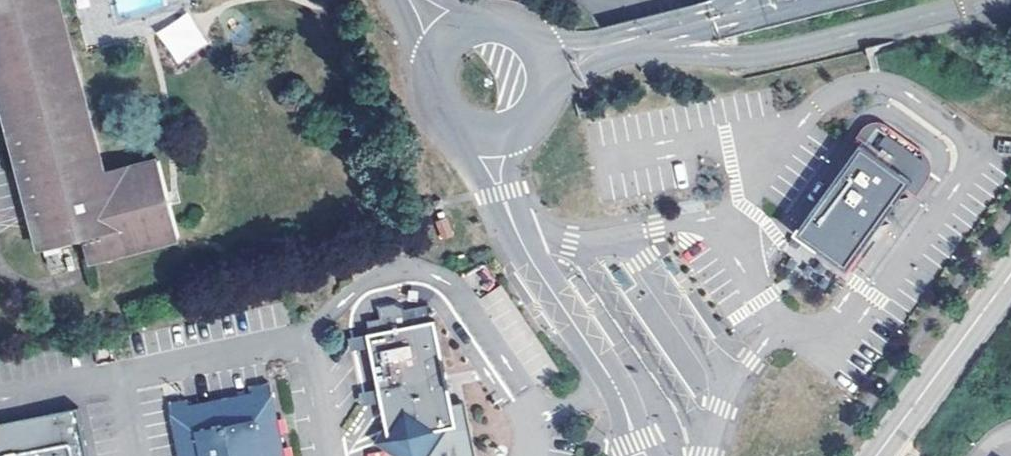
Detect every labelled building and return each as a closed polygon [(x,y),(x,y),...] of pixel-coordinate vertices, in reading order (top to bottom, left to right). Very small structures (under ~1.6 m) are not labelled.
[(84,238),(90,263),(180,240),(159,159),(105,172),(59,0),(0,0),(0,95),(40,250),(84,238)] [(176,64),(208,44),(187,12),(155,32),(176,64)] [(794,233),(846,270),(906,188),(912,179),(910,178),(924,158),(924,155),(923,152),(884,123),(882,123),(878,123),(863,144),(861,143),(794,233)] [(926,154),(923,152),(924,155),(924,158),(910,178),(912,179),(906,188),(916,195),(931,175),(933,170),(933,167),(933,163),(931,159),(928,156),(926,154)] [(447,217),(438,220),(444,238),(453,235),(447,217)] [(59,254),(46,257),(49,267),(62,263),(59,254)] [(404,309),(417,307),(414,292),(380,309),(397,305),(404,309)] [(369,337),(386,432),(376,447),(390,455),(473,455),(468,428),(455,430),(435,323),(408,328),(404,309),(397,305),(380,309),(382,320),(369,324),(371,336),(369,337)] [(171,408),(180,455),(284,455),(272,387),(254,391),(257,402),(214,411),(213,406),(199,409),(200,414),(192,415),(190,404),(171,408)] [(0,430),(0,455),(89,455),(81,413),(0,430)]
